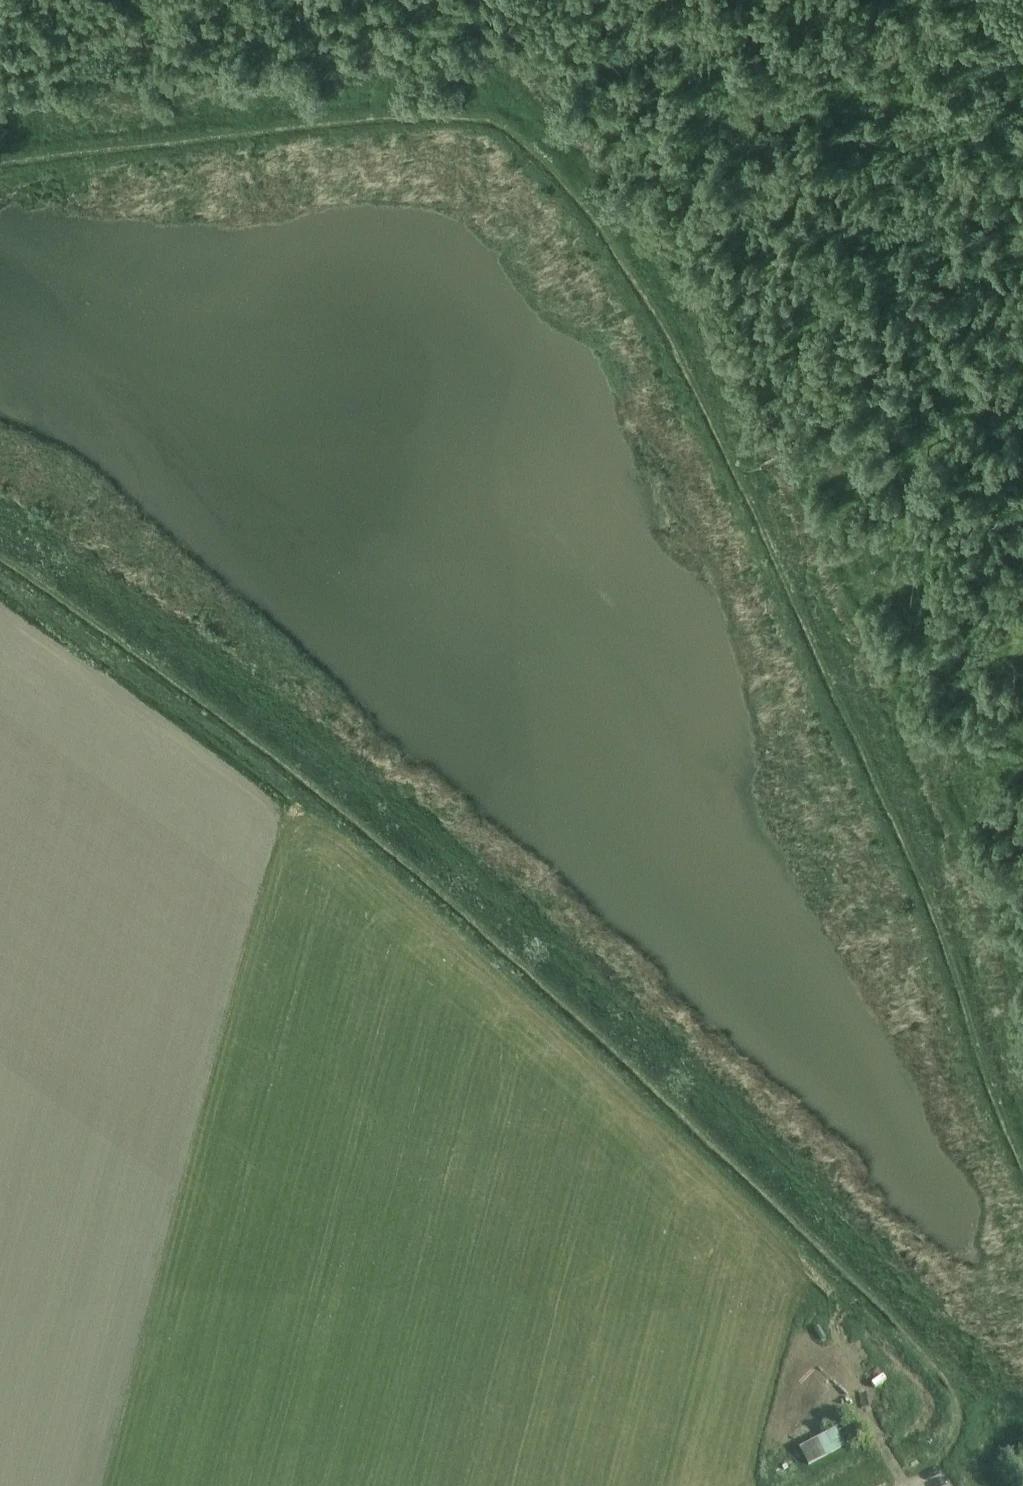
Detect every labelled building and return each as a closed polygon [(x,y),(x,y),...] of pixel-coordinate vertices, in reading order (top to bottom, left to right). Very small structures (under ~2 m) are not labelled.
[(808,1466),(858,1438),(849,1423),(799,1450),(808,1466)]
